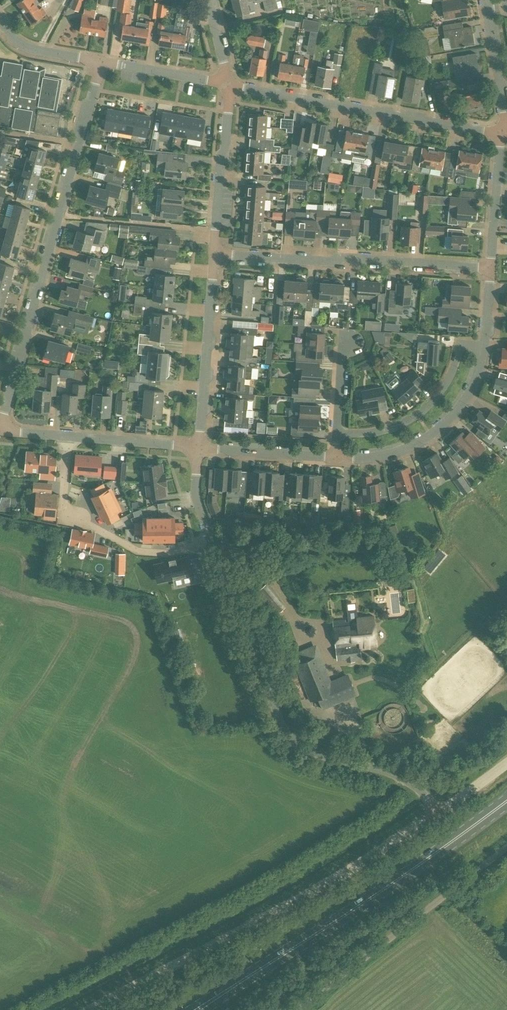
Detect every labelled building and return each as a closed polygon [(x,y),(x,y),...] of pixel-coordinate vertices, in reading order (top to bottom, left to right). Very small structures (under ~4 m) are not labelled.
[(43,0),(39,3),(36,0),(21,0),(17,3),(24,13),(43,0)] [(42,8),(47,4),(45,0),(43,0),(24,13),(32,24),(46,14),(42,8)] [(116,7),(116,10),(129,12),(131,0),(117,0),(116,7)] [(234,8),(235,8),(237,15),(242,14),(243,18),(249,16),(249,12),(246,2),(253,0),(232,0),(234,8)] [(255,2),(263,0),(265,11),(278,8),(276,0),(254,0),(255,2)] [(463,15),(462,14),(469,12),(467,0),(452,0),(442,2),(445,18),(463,15)] [(156,18),(158,2),(151,1),(149,17),(156,18)] [(158,2),(156,18),(156,16),(165,18),(167,4),(158,2)] [(176,15),(187,17),(188,13),(189,6),(178,4),(176,15)] [(121,38),(133,40),(135,27),(130,26),(132,14),(129,13),(121,12),(119,27),(122,28),(121,38)] [(92,33),(94,19),(89,19),(90,16),(82,14),(79,31),(92,33)] [(94,19),(92,33),(105,35),(107,18),(100,17),(99,20),(94,19)] [(313,54),(320,21),(303,18),(301,29),(310,31),(306,53),(313,54)] [(135,27),(133,40),(146,42),(148,31),(151,32),(153,21),(146,20),(145,22),(136,21),(135,27)] [(463,28),(462,21),(442,25),(443,31),(445,37),(449,37),(451,48),(474,44),(471,26),(463,28)] [(171,46),(173,33),(164,31),(166,23),(159,22),(157,33),(160,34),(158,44),(171,46)] [(173,33),(171,46),(184,48),(186,37),(188,38),(190,28),(184,26),(174,25),(173,33)] [(359,36),(361,29),(351,27),(348,43),(354,44),(355,36),(359,36)] [(263,47),(265,37),(250,35),(247,37),(246,41),(248,44),(252,45),(263,47)] [(423,56),(431,55),(428,42),(420,43),(423,56)] [(263,74),(267,51),(259,50),(258,57),(252,56),(250,72),(263,74)] [(338,76),(343,54),(334,53),(333,60),(327,59),(325,67),(319,66),(316,84),(329,86),(331,75),(338,76)] [(456,78),(479,74),(476,53),(453,57),(456,78)] [(290,79),(292,64),(284,63),(286,55),(279,54),(277,63),(279,64),(277,77),(290,79)] [(292,64),(290,79),(302,81),(305,68),(307,68),(309,59),(302,58),(302,57),(294,55),(292,64)] [(22,68),(22,64),(4,61),(1,75),(0,75),(0,125),(57,135),(61,113),(56,112),(62,79),(44,76),(45,69),(45,68),(39,71),(22,68)] [(390,97),(394,77),(380,74),(382,64),(374,62),(369,93),(390,97)] [(423,85),(424,78),(407,75),(402,99),(418,102),(421,85),(423,85)] [(435,89),(449,87),(448,80),(434,82),(435,89)] [(463,110),(485,105),(481,92),(460,97),(463,110)] [(118,132),(122,111),(108,109),(104,129),(118,132)] [(132,134),(136,114),(122,111),(118,132),(132,134)] [(173,135),(177,115),(163,112),(159,133),(173,135)] [(136,114),(132,134),(146,136),(150,116),(136,114)] [(248,125),(266,127),(267,115),(249,114),(248,125)] [(187,137),(191,117),(177,115),(173,135),(187,137)] [(191,117),(187,137),(201,140),(205,119),(191,117)] [(292,132),(293,119),(281,118),(280,128),(286,128),(286,132),(292,132)] [(313,141),(316,123),(305,121),(302,139),(293,137),(291,148),(290,155),(296,156),(298,144),(307,145),(312,146),(313,141)] [(327,148),(325,155),(323,154),(320,172),(328,174),(332,156),(333,150),(334,144),(327,143),(327,142),(324,142),(327,125),(316,123),(313,141),(319,142),(318,147),(327,148)] [(265,138),(266,127),(248,125),(247,137),(250,137),(250,143),(274,145),(274,139),(265,138)] [(353,156),(354,150),(357,133),(346,131),(344,141),(337,140),(335,150),(333,150),(332,156),(352,160),(353,156)] [(368,135),(357,133),(354,150),(353,156),(364,159),(365,158),(371,159),(373,146),(366,145),(368,135)] [(393,161),(396,143),(377,140),(375,150),(377,151),(374,162),(373,162),(369,186),(376,188),(380,164),(381,165),(382,159),(393,161)] [(2,152),(0,158),(0,164),(6,166),(9,154),(8,154),(6,153),(9,144),(4,142),(2,152)] [(274,145),(250,143),(249,149),(246,149),(245,161),(263,162),(264,151),(280,152),(280,146),(274,145)] [(396,143),(393,161),(400,162),(399,168),(410,170),(412,156),(406,155),(408,145),(396,143)] [(27,159),(43,163),(46,151),(30,146),(27,159)] [(430,167),(433,150),(422,148),(420,158),(414,156),(412,170),(421,171),(422,166),(430,167)] [(185,177),(186,162),(173,160),(174,152),(144,149),(143,154),(158,155),(156,166),(166,167),(165,175),(185,177)] [(448,176),(451,160),(443,158),(445,152),(433,150),(430,167),(442,169),(441,175),(448,176)] [(467,170),(470,152),(459,150),(457,158),(451,157),(451,160),(448,176),(455,177),(455,173),(467,175),(467,170)] [(467,170),(479,172),(482,154),(470,152),(467,170)] [(121,183),(123,174),(115,171),(119,158),(100,153),(95,169),(110,173),(108,180),(121,183)] [(39,175),(43,163),(27,159),(24,171),(39,175)] [(149,169),(149,161),(142,161),(141,169),(149,169)] [(262,174),(263,162),(245,161),(244,172),(258,173),(257,180),(270,180),(271,174),(262,174)] [(36,187),(39,175),(24,171),(20,182),(36,187)] [(328,180),(342,183),(343,174),(329,171),(328,180)] [(297,180),(289,179),(288,188),(296,189),(297,180)] [(33,199),(36,187),(20,182),(17,195),(33,199)] [(338,191),(339,183),(329,182),(328,189),(338,191)] [(117,197),(120,187),(108,183),(106,190),(91,185),(86,201),(104,206),(108,195),(117,197)] [(349,183),(347,190),(357,192),(358,185),(349,183)] [(417,193),(418,185),(408,183),(407,191),(417,193)] [(246,197),(264,198),(280,199),(280,193),(265,192),(265,187),(247,185),(246,197)] [(160,202),(182,204),(183,191),(158,188),(158,194),(161,194),(160,202)] [(388,190),(387,210),(397,211),(399,190),(388,190)] [(426,213),(428,195),(420,194),(419,212),(426,213)] [(460,197),(450,196),(444,196),(444,200),(446,201),(450,202),(449,210),(447,223),(457,224),(458,218),(475,220),(476,206),(470,206),(464,205),(465,197),(460,197)] [(263,210),(264,198),(246,197),(245,208),(263,210)] [(137,204),(138,200),(132,199),(132,204),(131,211),(130,219),(139,220),(140,212),(137,212),(137,204)] [(180,218),(182,204),(160,202),(159,210),(156,210),(155,215),(161,216),(180,218)] [(11,217),(27,221),(30,209),(14,204),(11,217)] [(113,215),(115,209),(108,207),(106,214),(113,215)] [(262,221),(263,210),(245,208),(244,220),(262,221)] [(322,222),(323,209),(310,208),(309,219),(305,219),(304,239),(313,240),(314,239),(314,237),(315,237),(316,222),(322,222)] [(338,238),(340,218),(335,217),(336,210),(323,209),(322,222),(328,223),(327,234),(328,234),(328,236),(329,237),(338,238)] [(305,219),(306,212),(286,211),(285,224),(294,224),(293,235),(294,235),(294,237),(295,238),(304,239),(305,219)] [(340,218),(338,238),(347,238),(348,237),(348,235),(349,235),(350,224),(359,225),(360,212),(340,211),(340,218)] [(283,220),(284,212),(272,212),(272,219),(283,220)] [(23,233),(27,221),(11,217),(8,229),(23,233)] [(387,238),(388,218),(373,217),(371,237),(387,238)] [(262,221),(244,220),(242,219),(241,221),(240,226),(242,228),(242,229),(243,231),(261,233),(262,221)] [(105,231),(107,223),(88,221),(86,226),(91,227),(89,234),(78,231),(74,245),(94,250),(96,244),(101,245),(105,231)] [(419,228),(420,222),(411,221),(410,227),(402,226),(401,243),(416,244),(416,236),(418,236),(419,228)] [(137,226),(129,225),(120,224),(110,223),(109,229),(119,230),(119,237),(127,238),(128,232),(137,233),(137,226)] [(444,235),(444,226),(426,225),(425,233),(444,235)] [(163,235),(164,229),(151,228),(151,234),(150,239),(159,240),(158,247),(156,247),(178,249),(179,236),(163,235)] [(466,250),(467,236),(463,235),(463,229),(448,228),(447,236),(452,236),(451,249),(466,250)] [(20,245),(23,233),(8,229),(4,241),(20,245)] [(260,244),(261,233),(243,231),(242,243),(260,244)] [(17,257),(20,245),(4,241),(1,253),(17,257)] [(145,253),(144,265),(156,267),(156,261),(174,262),(175,249),(178,250),(178,249),(156,247),(155,254),(145,253)] [(97,272),(101,259),(87,255),(86,262),(71,258),(69,264),(70,264),(68,273),(73,275),(72,277),(74,279),(78,280),(80,279),(81,277),(86,278),(88,270),(97,272)] [(11,279),(14,267),(0,263),(0,276),(11,279)] [(156,267),(144,265),(139,265),(124,264),(124,267),(137,268),(137,273),(149,274),(149,273),(155,273),(154,286),(174,288),(175,274),(161,273),(161,268),(156,267)] [(7,291),(11,279),(0,276),(0,289),(7,291)] [(233,290),(260,292),(261,287),(253,286),(253,279),(233,277),(233,282),(234,282),(233,290)] [(294,299),(295,299),(298,300),(300,300),(300,303),(300,306),(303,306),(305,307),(305,315),(304,324),(307,325),(311,325),(311,320),(312,320),(312,314),(312,307),(313,295),(313,290),(306,289),(307,281),(306,281),(306,278),(297,278),(297,281),(296,281),(295,290),(294,299)] [(294,299),(296,281),(284,280),(283,296),(277,296),(276,312),(283,312),(284,306),(295,306),(295,299),(294,299)] [(348,302),(349,302),(357,303),(357,297),(371,298),(370,311),(383,312),(385,294),(378,293),(379,283),(358,281),(357,291),(349,290),(348,302)] [(320,282),(319,295),(313,295),(312,307),(319,307),(319,300),(330,301),(332,283),(320,282)] [(90,296),(93,286),(80,283),(78,289),(67,286),(66,290),(62,289),(59,301),(76,305),(78,298),(87,301),(88,295),(90,296)] [(349,290),(350,286),(343,286),(343,284),(332,283),(330,301),(331,301),(330,308),(339,308),(349,309),(349,302),(348,302),(349,290)] [(410,304),(411,285),(397,284),(397,290),(396,299),(389,298),(388,313),(402,314),(403,307),(409,308),(410,304)] [(469,301),(470,286),(452,285),(451,300),(443,300),(443,306),(455,307),(456,300),(469,301)] [(173,301),(174,288),(154,286),(153,299),(147,298),(147,296),(135,295),(134,304),(157,306),(158,300),(173,301)] [(260,297),(260,292),(233,290),(233,296),(232,296),(231,301),(251,303),(252,296),(260,297)] [(251,310),(251,303),(231,301),(231,306),(232,307),(232,313),(258,316),(259,311),(251,310)] [(157,312),(157,306),(134,304),(134,314),(153,315),(152,325),(170,327),(171,314),(157,312)] [(467,330),(468,316),(450,315),(451,308),(434,307),(434,310),(439,311),(438,319),(448,320),(448,328),(467,330)] [(70,333),(74,318),(55,313),(51,328),(70,333)] [(90,326),(92,317),(80,313),(77,323),(90,326)] [(275,323),(270,322),(270,316),(261,315),(260,329),(274,330),(275,323)] [(382,329),(382,320),(366,320),(366,329),(382,329)] [(320,326),(311,325),(304,324),(304,325),(298,324),(297,335),(307,336),(306,343),(324,345),(325,333),(323,333),(324,326),(320,326)] [(169,340),(170,327),(152,325),(151,334),(140,333),(139,343),(153,344),(153,338),(169,340)] [(226,344),(254,346),(255,335),(257,335),(257,328),(242,327),(242,334),(231,333),(231,339),(227,339),(226,344)] [(416,341),(417,332),(398,332),(412,341),(416,341)] [(64,361),(68,346),(49,340),(46,350),(45,349),(43,358),(52,360),(53,358),(64,361)] [(439,344),(439,341),(429,341),(428,343),(419,342),(418,353),(416,369),(424,375),(425,362),(437,363),(437,354),(439,355),(439,349),(441,350),(442,347),(439,346),(439,344)] [(91,354),(93,346),(79,342),(76,350),(91,354)] [(306,343),(294,342),(294,351),(296,351),(296,361),(297,361),(309,362),(309,355),(323,356),(323,354),(326,354),(327,346),(324,345),(306,343)] [(152,351),(153,344),(139,343),(138,354),(149,355),(148,363),(169,366),(170,356),(169,354),(167,354),(167,353),(152,351)] [(254,346),(226,344),(226,349),(230,349),(229,355),(241,356),(240,361),(257,362),(257,357),(252,357),(253,346),(254,346)] [(389,362),(394,358),(389,351),(383,356),(389,362)] [(256,367),(257,362),(240,361),(240,366),(229,365),(228,371),(224,371),(224,376),(244,377),(251,378),(252,367),(256,367)] [(309,362),(297,361),(296,372),(302,373),(302,379),(299,379),(321,381),(322,369),(309,368),(309,362)] [(148,363),(140,363),(139,371),(135,371),(135,376),(127,375),(127,381),(143,383),(149,383),(149,377),(165,378),(165,377),(166,377),(168,376),(169,366),(148,363)] [(35,389),(33,409),(49,410),(50,395),(56,395),(59,368),(48,367),(48,370),(47,384),(35,383),(35,385),(35,389)] [(416,386),(423,380),(414,370),(402,380),(396,373),(385,383),(393,391),(404,404),(416,393),(414,392),(418,388),(416,386)] [(499,372),(493,394),(506,398),(506,374),(499,372)] [(244,385),(244,377),(224,376),(223,381),(227,381),(227,387),(237,388),(237,393),(249,394),(250,385),(244,385)] [(321,381),(299,379),(299,388),(293,388),(292,397),(294,397),(306,398),(304,398),(305,392),(318,393),(319,381),(321,381)] [(127,381),(123,381),(123,387),(129,387),(129,389),(138,390),(138,395),(145,395),(144,402),(162,404),(163,391),(145,389),(145,391),(142,390),(143,383),(127,381)] [(85,398),(87,384),(72,383),(71,394),(63,394),(61,411),(76,412),(77,397),(85,398)] [(111,395),(112,385),(103,384),(102,394),(94,394),(92,414),(109,415),(111,395)] [(366,416),(367,414),(379,412),(377,402),(385,400),(383,387),(369,390),(361,392),(363,399),(357,400),(359,415),(361,415),(362,417),(366,416)] [(254,394),(249,394),(237,393),(237,397),(226,397),(226,403),(222,403),(221,408),(247,410),(248,399),(254,399),(254,394)] [(305,405),(306,398),(294,397),(293,409),(289,409),(289,416),(299,417),(319,418),(319,406),(305,405)] [(126,414),(127,400),(118,399),(117,413),(126,414)] [(161,417),(162,404),(144,402),(143,415),(161,417)] [(247,417),(247,410),(221,408),(221,413),(225,413),(224,419),(235,420),(234,427),(248,428),(249,417),(247,417)] [(491,419),(479,412),(472,422),(479,427),(475,433),(484,439),(490,430),(496,434),(504,421),(494,414),(491,419)] [(319,418),(299,417),(298,424),(291,424),(291,435),(303,436),(303,430),(317,430),(319,430),(320,424),(318,424),(318,418),(319,418)] [(147,432),(148,421),(139,420),(138,431),(147,432)] [(277,435),(278,427),(267,426),(267,434),(277,435)] [(472,443),(462,433),(450,444),(464,458),(472,450),(476,455),(485,448),(477,439),(472,443)] [(26,471),(55,474),(57,454),(28,451),(26,471)] [(442,462),(437,453),(423,461),(428,469),(426,470),(431,477),(441,471),(446,478),(457,472),(449,458),(442,462)] [(76,455),(74,472),(100,474),(101,457),(76,455)] [(496,465),(501,460),(497,455),(491,460),(496,465)] [(162,463),(142,466),(143,476),(145,475),(146,482),(166,479),(165,473),(163,474),(162,463)] [(103,478),(115,479),(116,468),(104,467),(103,478)] [(125,481),(126,469),(117,468),(116,480),(125,481)] [(414,485),(409,468),(394,472),(397,481),(395,481),(395,484),(388,487),(390,499),(398,497),(399,494),(399,491),(408,488),(411,497),(424,493),(421,483),(414,485)] [(227,489),(228,470),(216,469),(215,478),(209,477),(209,488),(227,489)] [(245,496),(246,481),(240,480),(240,470),(228,470),(227,489),(239,490),(239,495),(245,496)] [(264,493),(266,472),(253,471),(253,473),(246,472),(246,481),(245,496),(245,497),(253,497),(254,492),(264,493)] [(283,499),(284,475),(278,474),(279,473),(266,472),(264,493),(275,494),(275,499),(283,499)] [(302,496),(303,474),(284,473),(284,475),(283,499),(289,500),(290,495),(302,496)] [(303,474),(302,496),(314,496),(314,501),(320,502),(322,476),(303,474)] [(348,511),(349,496),(342,496),(344,477),(330,476),(328,498),(342,499),(341,511),(348,511)] [(372,484),(371,476),(360,477),(361,486),(362,486),(363,501),(379,500),(381,502),(385,501),(387,499),(386,491),(378,491),(378,484),(372,484)] [(463,495),(471,490),(461,477),(454,482),(463,495)] [(166,485),(166,479),(146,482),(146,488),(144,488),(146,498),(166,495),(164,485),(166,485)] [(42,493),(42,482),(33,482),(33,492),(42,493)] [(106,503),(115,499),(110,488),(106,490),(103,484),(91,490),(94,496),(92,497),(97,508),(106,503)] [(34,514),(56,516),(58,494),(51,493),(51,495),(36,494),(35,498),(34,514)] [(212,514),(220,510),(217,501),(217,494),(208,494),(207,502),(212,514)] [(0,496),(0,509),(11,510),(12,496),(0,496)] [(121,510),(115,499),(106,503),(97,508),(102,518),(104,518),(107,524),(119,518),(116,512),(121,510)] [(158,503),(158,511),(171,510),(170,502),(158,503)] [(148,515),(158,511),(158,503),(146,507),(148,515)] [(174,517),(158,518),(159,529),(180,529),(180,522),(174,522),(174,517)] [(158,518),(143,518),(143,523),(137,523),(137,529),(159,529),(158,518)] [(137,534),(143,534),(143,541),(159,540),(159,529),(137,529),(137,534)] [(180,533),(180,529),(159,529),(159,540),(175,540),(175,533),(180,533)] [(93,544),(95,534),(72,530),(70,544),(91,548),(90,552),(107,555),(108,547),(93,544)] [(116,574),(127,574),(127,553),(117,552),(116,574)] [(188,557),(175,560),(175,559),(169,560),(169,561),(161,563),(163,570),(161,570),(162,573),(163,573),(165,580),(191,574),(192,576),(193,583),(207,580),(204,566),(191,569),(188,557)] [(275,615),(286,606),(266,583),(256,592),(275,615)] [(337,659),(361,657),(360,646),(376,645),(374,616),(357,618),(333,621),(337,659)] [(331,680),(316,644),(295,653),(299,662),(296,664),(311,701),(315,699),(319,709),(347,698),(356,694),(348,673),(331,680)]
